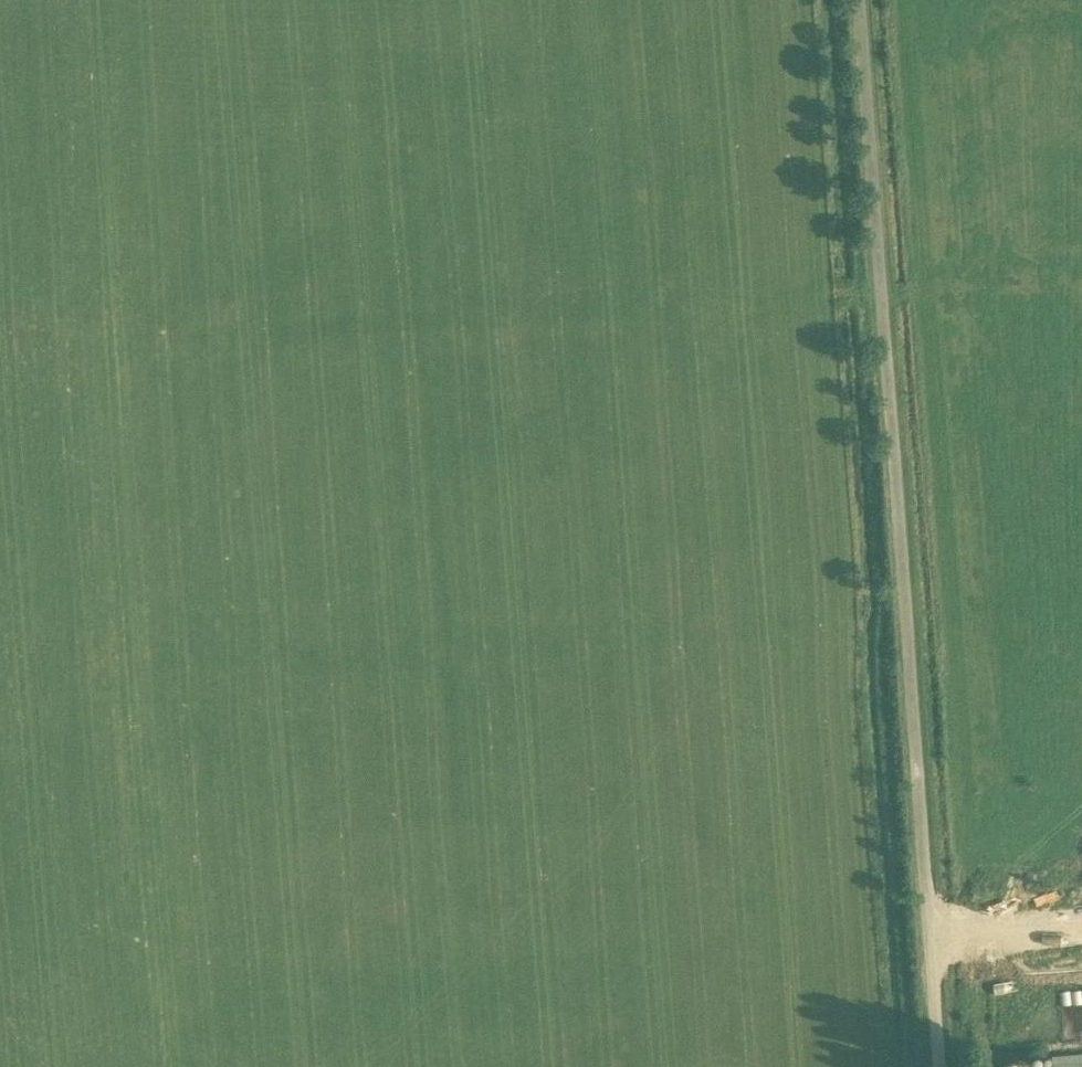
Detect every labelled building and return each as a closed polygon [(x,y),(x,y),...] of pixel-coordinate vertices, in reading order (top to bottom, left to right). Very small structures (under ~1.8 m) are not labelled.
[(1052,1055),(1053,1066),(1081,1066),(1081,1052),(1052,1055)]
